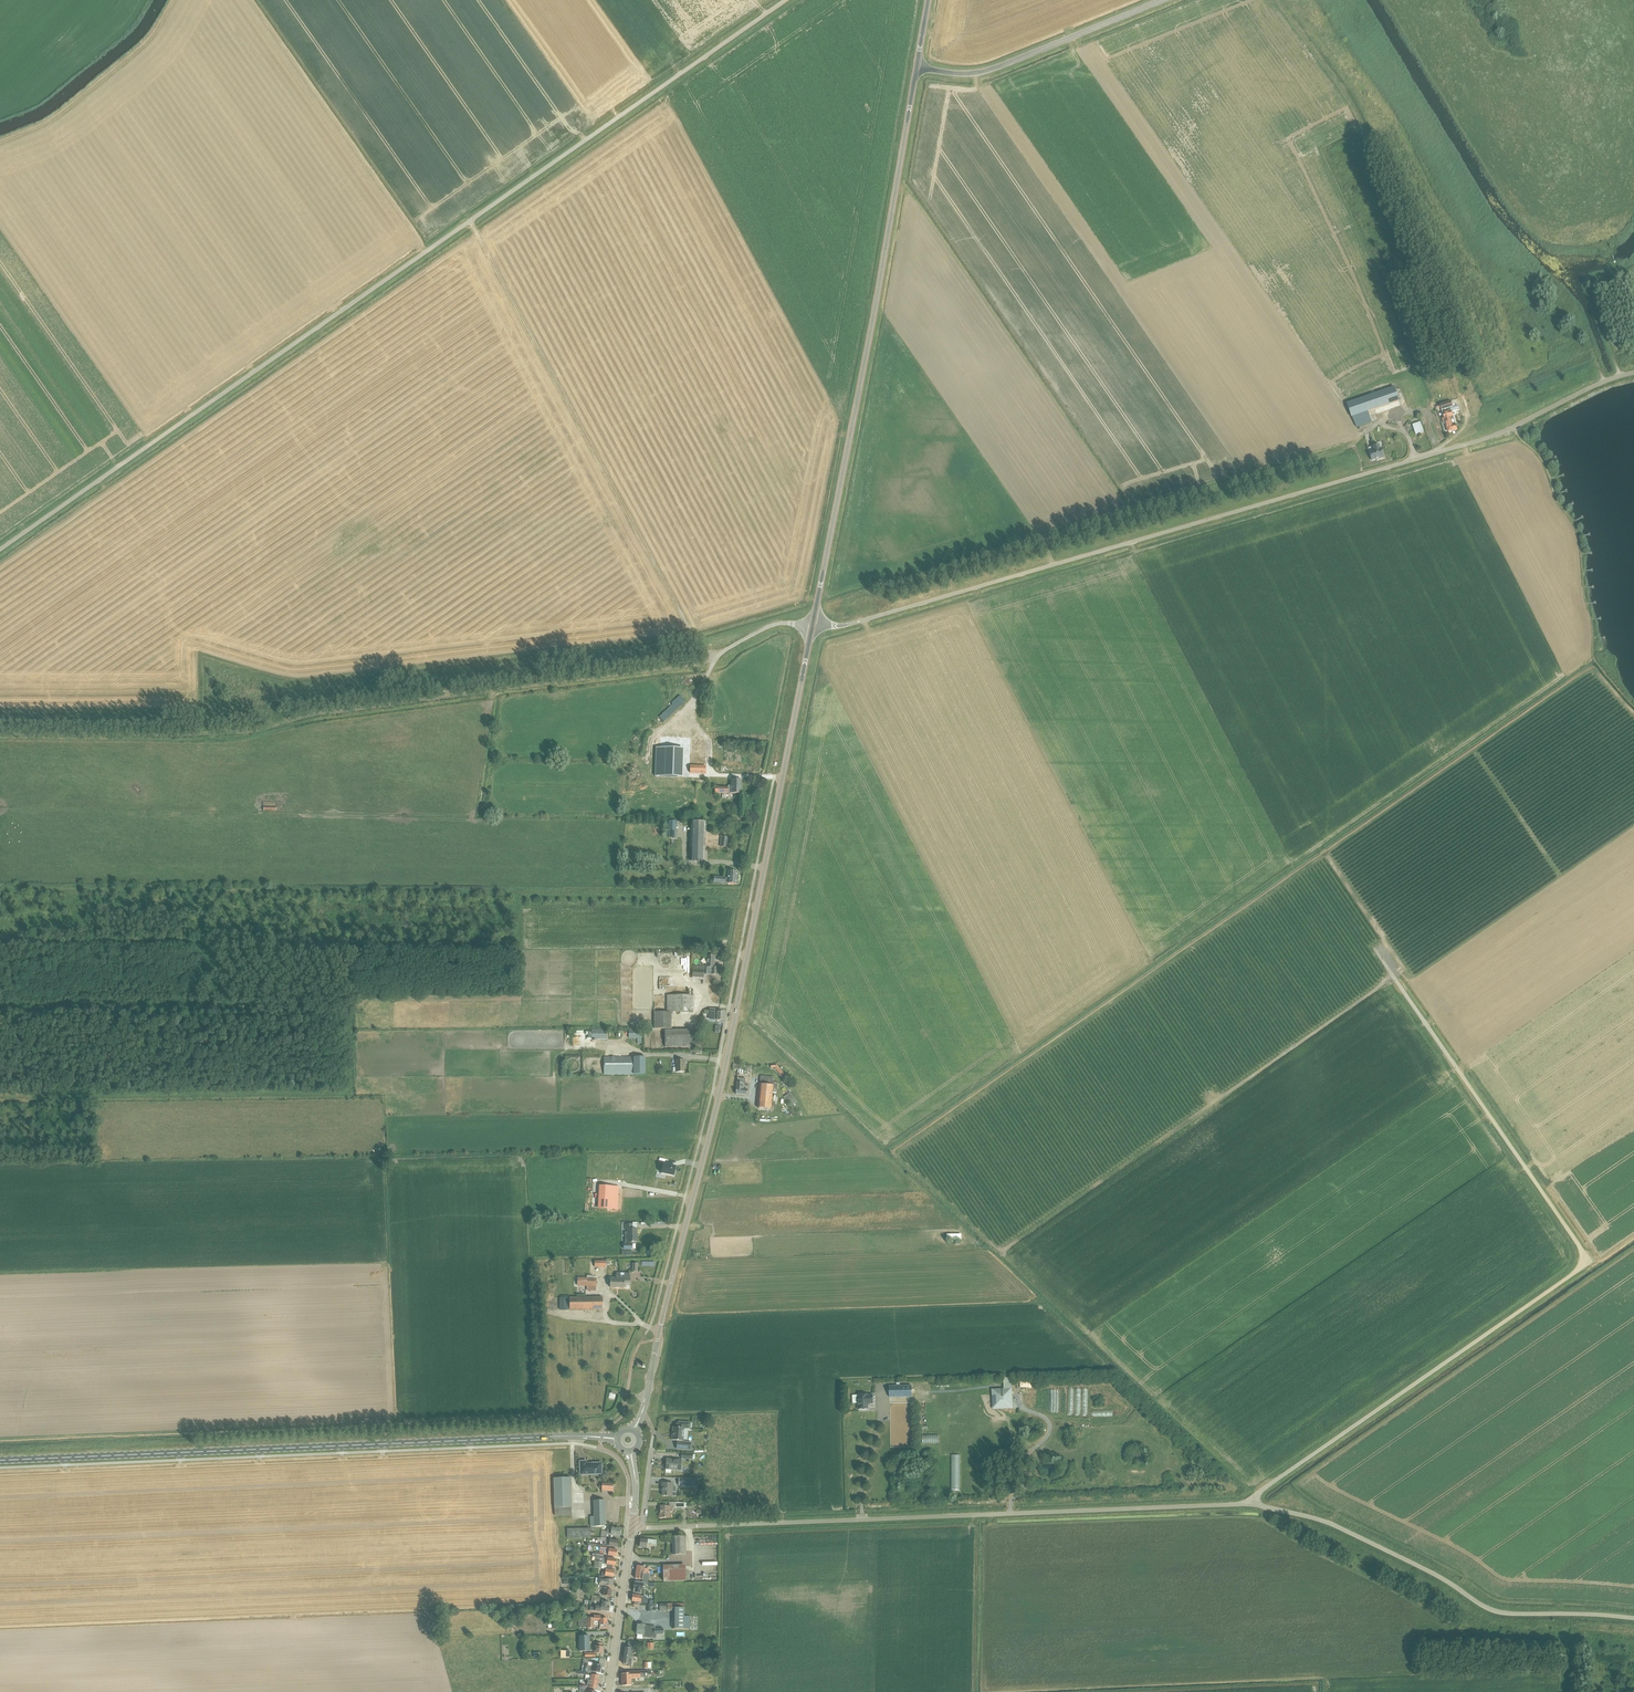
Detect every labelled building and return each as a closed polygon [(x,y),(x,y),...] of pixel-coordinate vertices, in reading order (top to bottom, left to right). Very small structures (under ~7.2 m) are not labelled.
[(1352,417),(1368,412),(1399,401),(1394,387),(1347,403),(1352,417)] [(1442,411),(1453,407),(1452,402),(1441,406),(1441,405),(1436,407),(1437,410),(1441,408),(1442,411)] [(1368,412),(1352,417),(1357,427),(1372,422),(1368,412)] [(1452,412),(1443,415),(1445,419),(1444,419),(1445,422),(1446,422),(1449,432),(1457,429),(1455,424),(1453,416),(1452,412)] [(1421,423),(1413,426),(1416,435),(1424,432),(1421,423)] [(1379,444),(1373,446),(1374,450),(1369,452),(1372,461),(1379,459),(1384,458),(1381,448),(1380,449),(1379,444)] [(659,717),(663,722),(685,701),(679,695),(671,703),(672,705),(659,717)] [(679,749),(656,748),(655,776),(678,777),(679,749)] [(742,794),(742,780),(731,780),(731,786),(729,786),(729,788),(715,787),(715,793),(742,794)] [(705,860),(706,822),(692,822),(691,860),(705,860)] [(715,877),(714,882),(737,885),(738,872),(729,871),(728,879),(715,877)] [(718,968),(715,968),(715,956),(708,956),(707,967),(707,974),(717,975),(718,968)] [(693,966),(692,977),(704,978),(704,967),(693,966)] [(657,976),(656,984),(670,984),(670,976),(657,976)] [(693,1012),(693,995),(667,995),(667,1012),(655,1012),(655,1028),(672,1028),(672,1012),(693,1012)] [(710,1009),(710,1013),(713,1013),(713,1020),(716,1020),(723,1021),(724,1021),(724,1013),(721,1013),(721,1009),(710,1009)] [(592,1039),(608,1039),(608,1030),(592,1030),(592,1039)] [(629,1038),(643,1038),(643,1030),(629,1030),(629,1038)] [(694,1031),(666,1031),(666,1047),(694,1047),(694,1031)] [(578,1065),(578,1055),(562,1055),(563,1065),(578,1065)] [(634,1057),(604,1057),(605,1074),(605,1075),(634,1075),(640,1075),(645,1075),(646,1075),(646,1064),(646,1059),(646,1057),(646,1056),(634,1057)] [(676,1073),(685,1073),(684,1061),(675,1062),(676,1073)] [(776,1065),(771,1065),(771,1068),(774,1068),(775,1068),(782,1077),(784,1075),(776,1065)] [(760,1079),(758,1108),(771,1109),(771,1106),(772,1105),(773,1089),(776,1090),(778,1090),(779,1083),(773,1083),(773,1080),(774,1077),(761,1076),(760,1079)] [(747,1095),(748,1089),(745,1089),(746,1079),(737,1078),(736,1094),(747,1095)] [(790,1092),(783,1097),(792,1108),(795,1106),(795,1107),(798,1105),(796,1103),(797,1102),(790,1092)] [(1226,1095),(1212,1105),(1215,1109),(1229,1099),(1226,1095)] [(675,1171),(676,1166),(663,1164),(662,1168),(661,1173),(668,1175),(674,1176),(675,1171)] [(619,1187),(600,1186),(599,1208),(618,1209),(619,1187)] [(626,1243),(624,1243),(624,1249),(633,1249),(633,1244),(632,1243),(632,1242),(637,1242),(637,1229),(633,1229),(633,1224),(625,1224),(625,1230),(629,1230),(629,1232),(625,1232),(625,1242),(626,1242),(626,1243)] [(611,1279),(611,1287),(617,1288),(617,1287),(618,1287),(619,1279),(621,1279),(621,1275),(622,1275),(622,1273),(621,1273),(617,1273),(617,1279),(611,1279)] [(619,1279),(618,1287),(620,1287),(620,1288),(626,1288),(627,1289),(628,1289),(629,1288),(630,1287),(630,1286),(629,1285),(629,1283),(630,1283),(631,1273),(622,1273),(622,1275),(621,1275),(621,1279),(619,1279)] [(578,1277),(578,1285),(587,1285),(587,1286),(596,1286),(597,1278),(578,1277)] [(565,1298),(560,1298),(561,1310),(565,1309),(604,1309),(604,1298),(565,1298)] [(1003,1389),(991,1390),(992,1410),(1013,1409),(1012,1389),(1011,1378),(1003,1378),(1003,1389)] [(912,1386),(889,1386),(890,1397),(912,1397),(912,1386)] [(859,1395),(852,1395),(853,1403),(857,1403),(858,1409),(862,1409),(862,1410),(865,1410),(865,1409),(868,1409),(868,1404),(873,1403),(873,1395),(868,1395),(866,1395),(866,1393),(865,1393),(863,1393),(862,1393),(862,1395),(859,1395)] [(682,1438),(683,1428),(690,1429),(690,1423),(684,1422),(680,1422),(679,1422),(679,1423),(678,1423),(677,1423),(676,1423),(676,1424),(675,1424),(675,1425),(674,1425),(674,1426),(674,1427),(673,1427),(672,1432),(672,1436),(672,1440),(674,1440),(677,1440),(677,1441),(676,1445),(676,1448),(676,1449),(683,1449),(690,1450),(691,1442),(683,1442),(683,1441),(683,1438),(682,1438)] [(920,1434),(920,1443),(936,1443),(936,1434),(920,1434)] [(949,1455),(949,1491),(958,1491),(958,1455),(949,1455)] [(680,1470),(681,1460),(667,1459),(666,1469),(680,1470)] [(587,1462),(580,1462),(581,1475),(591,1474),(591,1473),(595,1473),(595,1474),(602,1474),(601,1463),(594,1464),(591,1464),(587,1464),(587,1462)] [(679,1478),(679,1486),(697,1486),(697,1478),(681,1478),(679,1478)] [(555,1516),(572,1515),(571,1479),(554,1479),(555,1516)] [(662,1483),(662,1488),(663,1488),(662,1496),(672,1496),(672,1492),(676,1492),(676,1487),(673,1486),(673,1483),(662,1483)] [(591,1527),(605,1526),(605,1500),(594,1501),(594,1517),(590,1517),(591,1527)] [(661,1506),(660,1517),(669,1518),(669,1511),(673,1512),(673,1508),(675,1508),(675,1507),(685,1507),(685,1502),(676,1502),(669,1502),(669,1506),(661,1506)] [(619,1535),(620,1529),(612,1528),(612,1530),(608,1529),(607,1531),(602,1531),(601,1536),(607,1537),(607,1534),(619,1535)] [(567,1538),(591,1537),(591,1529),(567,1530),(567,1538)] [(685,1554),(684,1536),(665,1537),(665,1540),(673,1540),(674,1555),(685,1554)] [(600,1547),(608,1548),(608,1546),(609,1546),(618,1547),(619,1541),(607,1539),(601,1538),(598,1538),(597,1541),(603,1541),(602,1545),(597,1544),(596,1547),(600,1547)] [(656,1545),(656,1540),(647,1539),(647,1540),(641,1539),(639,1547),(646,1548),(647,1544),(656,1545)] [(608,1548),(600,1547),(600,1550),(608,1552),(608,1556),(616,1557),(617,1550),(609,1549),(609,1548),(608,1548)] [(603,1557),(596,1556),(594,1567),(612,1570),(613,1566),(615,1566),(616,1560),(608,1558),(603,1557)] [(712,1566),(712,1562),(714,1562),(714,1559),(699,1559),(699,1570),(714,1569),(714,1566),(712,1566)] [(686,1580),(685,1569),(685,1564),(663,1565),(663,1569),(663,1573),(663,1581),(686,1580)] [(637,1565),(636,1572),(646,1573),(649,1573),(652,1574),(653,1572),(648,1571),(649,1569),(644,1568),(645,1567),(637,1565)] [(599,1576),(599,1578),(601,1579),(611,1580),(612,1577),(613,1577),(614,1571),(606,1570),(605,1573),(602,1572),(602,1576),(599,1576)] [(648,1582),(649,1573),(646,1573),(636,1572),(635,1578),(643,1579),(642,1583),(647,1584),(648,1582)] [(594,1584),(594,1588),(602,1589),(603,1589),(604,1585),(612,1587),(613,1580),(611,1580),(601,1579),(599,1578),(598,1585),(594,1584)] [(634,1589),(633,1592),(641,1594),(642,1590),(642,1588),(645,1588),(646,1588),(646,1587),(653,1588),(654,1583),(648,1582),(647,1584),(642,1583),(635,1582),(634,1589)] [(645,1604),(646,1596),(633,1595),(632,1601),(634,1601),(633,1605),(639,1605),(640,1603),(645,1604)] [(601,1612),(601,1611),(609,1612),(609,1606),(609,1602),(602,1601),(601,1607),(594,1606),(594,1608),(591,1607),(590,1611),(601,1612)] [(673,1629),(690,1629),(690,1616),(684,1616),(684,1604),(660,1604),(660,1611),(673,1611),(673,1629)] [(579,1618),(579,1627),(588,1628),(593,1628),(594,1624),(594,1621),(597,1622),(600,1622),(600,1624),(600,1625),(601,1625),(601,1626),(604,1626),(604,1625),(607,1625),(607,1619),(600,1618),(601,1617),(594,1617),(594,1618),(588,1618),(579,1618)] [(663,1634),(663,1629),(657,1629),(655,1629),(655,1626),(641,1624),(641,1625),(638,1625),(636,1634),(643,1635),(642,1637),(656,1639),(656,1634),(663,1634)] [(589,1636),(579,1636),(579,1651),(590,1651),(589,1636)] [(624,1652),(624,1655),(632,1656),(634,1648),(635,1648),(636,1641),(629,1640),(627,1647),(626,1647),(625,1652),(624,1652)] [(603,1653),(604,1647),(602,1647),(602,1644),(597,1643),(597,1644),(596,1644),(594,1652),(603,1653)] [(632,1656),(624,1655),(623,1659),(624,1659),(623,1664),(628,1665),(628,1666),(631,1666),(632,1661),(632,1656)] [(583,1665),(582,1671),(583,1671),(589,1672),(593,1673),(593,1671),(600,1673),(601,1665),(594,1664),(594,1666),(587,1665),(587,1662),(583,1662),(583,1665)] [(624,1673),(621,1674),(622,1681),(622,1686),(627,1685),(632,1685),(632,1684),(631,1684),(631,1679),(631,1678),(635,1678),(640,1678),(640,1677),(640,1676),(642,1676),(648,1676),(648,1674),(650,1674),(651,1674),(651,1671),(646,1671),(640,1671),(631,1671),(626,1671),(626,1672),(626,1673),(624,1673)]
